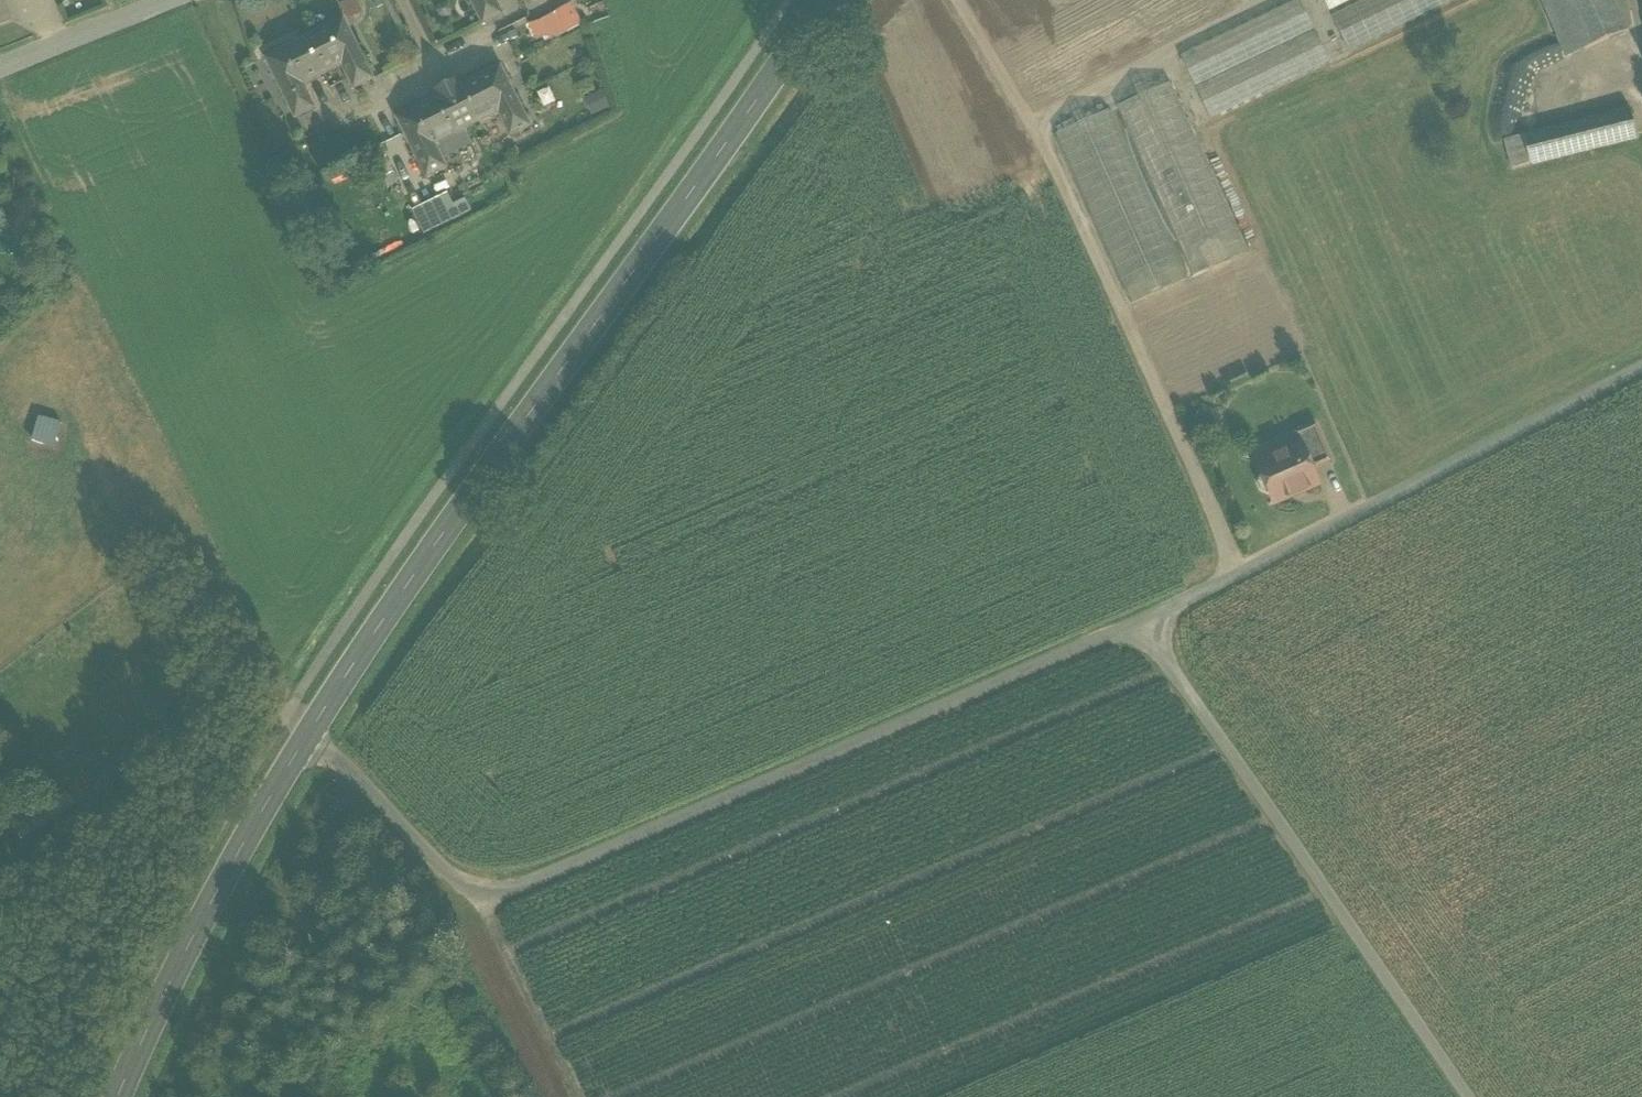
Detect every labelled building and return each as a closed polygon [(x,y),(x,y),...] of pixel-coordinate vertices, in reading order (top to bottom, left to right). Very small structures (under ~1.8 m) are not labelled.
[(8,20),(1,0),(0,0),(0,23),(8,20)] [(343,3),(348,16),(361,11),(357,0),(349,0),(343,3)] [(483,26),(503,15),(495,0),(470,0),(483,26)] [(1299,0),(1181,57),(1212,121),(1330,64),(1299,0)] [(1328,14),(1357,0),(1322,0),(1328,14)] [(1330,18),(1349,56),(1463,0),(1367,0),(1330,18)] [(1557,38),(1566,58),(1625,33),(1611,0),(1541,0),(1557,38)] [(548,23),(555,37),(571,29),(565,15),(548,23)] [(344,20),(304,39),(323,76),(342,66),(354,90),(374,80),(344,20)] [(518,43),(524,55),(547,44),(541,31),(518,43)] [(1557,38),(1519,55),(1528,75),(1566,58),(1557,38)] [(304,39),(265,59),(295,120),(315,110),(303,86),(323,76),(304,39)] [(462,85),(461,86),(469,102),(479,123),(499,113),(511,137),(531,127),(500,66),(462,85)] [(459,79),(431,93),(434,99),(435,99),(443,114),(469,102),(461,86),(462,85),(459,79)] [(1247,252),(1170,84),(1115,109),(1192,277),(1247,252)] [(586,96),(592,114),(606,109),(600,91),(586,96)] [(434,99),(396,118),(427,179),(447,169),(442,159),(435,145),(464,131),(479,123),(469,102),(443,114),(435,99),(434,99)] [(1629,109),(1606,115),(1607,118),(1613,140),(1636,134),(1629,109)] [(1187,280),(1109,112),(1055,136),(1132,305),(1187,280)] [(1607,118),(1524,141),(1530,163),(1613,140),(1607,118)] [(464,131),(435,145),(442,159),(471,144),(464,131)] [(1524,141),(1523,138),(1505,144),(1512,168),(1530,163),(1524,141)] [(448,194),(436,200),(447,224),(460,218),(448,194)] [(424,236),(447,224),(436,200),(412,212),(424,236)] [(339,233),(326,239),(330,247),(342,241),(339,233)] [(39,415),(33,440),(58,447),(64,421),(39,415)] [(1315,425),(1296,433),(1301,446),(1303,450),(1304,450),(1313,469),(1331,461),(1315,425)] [(1301,446),(1257,465),(1262,477),(1260,478),(1258,484),(1261,491),(1266,493),(1269,492),(1274,504),(1319,485),(1313,469),(1304,450),(1303,450),(1301,446)]
